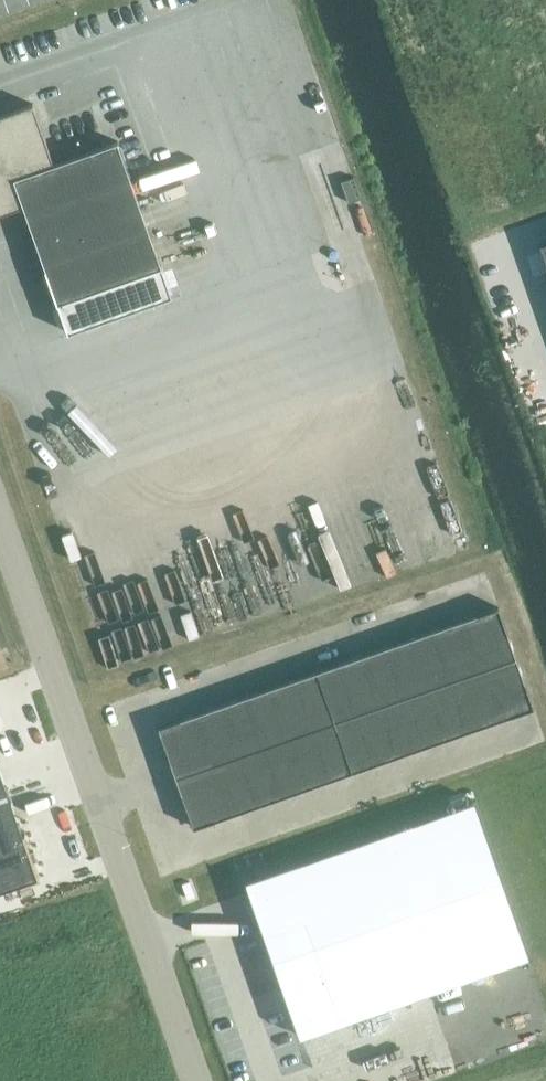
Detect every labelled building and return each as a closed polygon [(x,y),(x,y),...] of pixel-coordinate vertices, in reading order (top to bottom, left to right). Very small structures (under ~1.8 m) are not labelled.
[(0,116),(0,215),(23,207),(58,304),(68,333),(172,296),(161,267),(118,142),(54,165),(33,105),(0,116)] [(353,178),(341,183),(348,203),(360,199),(353,178)] [(474,673),(516,658),(498,608),(456,623),(474,673)] [(433,631),(451,681),(474,673),(456,623),(433,631)] [(451,681),(433,631),(410,639),(427,689),(451,681)] [(386,647),(404,697),(427,689),(410,639),(386,647)] [(404,697),(386,647),(363,655),(381,706),(404,697)] [(340,664),(357,714),(381,706),(363,655),(340,664)] [(516,658),(474,673),(492,723),(534,708),(516,658)] [(357,714),(340,664),(316,672),(334,722),(357,714)] [(334,722),(316,672),(293,680),(311,730),(334,722)] [(451,681),(468,731),(492,723),(474,673),(451,681)] [(270,688),(287,738),(311,730),(293,680),(270,688)] [(427,689),(445,739),(468,731),(451,681),(427,689)] [(287,738),(270,688),(247,696),(264,747),(287,738)] [(404,697),(422,748),(445,739),(427,689),(404,697)] [(264,747),(247,696),(223,705),(241,755),(264,747)] [(381,706),(398,756),(422,748),(404,697),(381,706)] [(223,705),(200,713),(218,763),(241,755),(223,705)] [(357,714),(375,764),(398,756),(381,706),(357,714)] [(218,763),(200,713),(158,728),(176,778),(218,763)] [(334,722),(352,772),(375,764),(357,714),(334,722)] [(334,722),(311,730),(328,780),(352,772),(334,722)] [(287,738),(305,789),(328,780),(311,730),(287,738)] [(287,738),(264,747),(282,797),(305,789),(287,738)] [(264,747),(241,755),(259,805),(282,797),(264,747)] [(241,755),(218,763),(235,813),(259,805),(241,755)] [(218,763),(176,778),(194,828),(235,813),(218,763)] [(8,795),(0,771),(0,797),(8,795)] [(0,797),(0,891),(38,878),(8,795),(0,797)] [(473,795),(243,876),(297,1029),(527,948),(473,795)]
